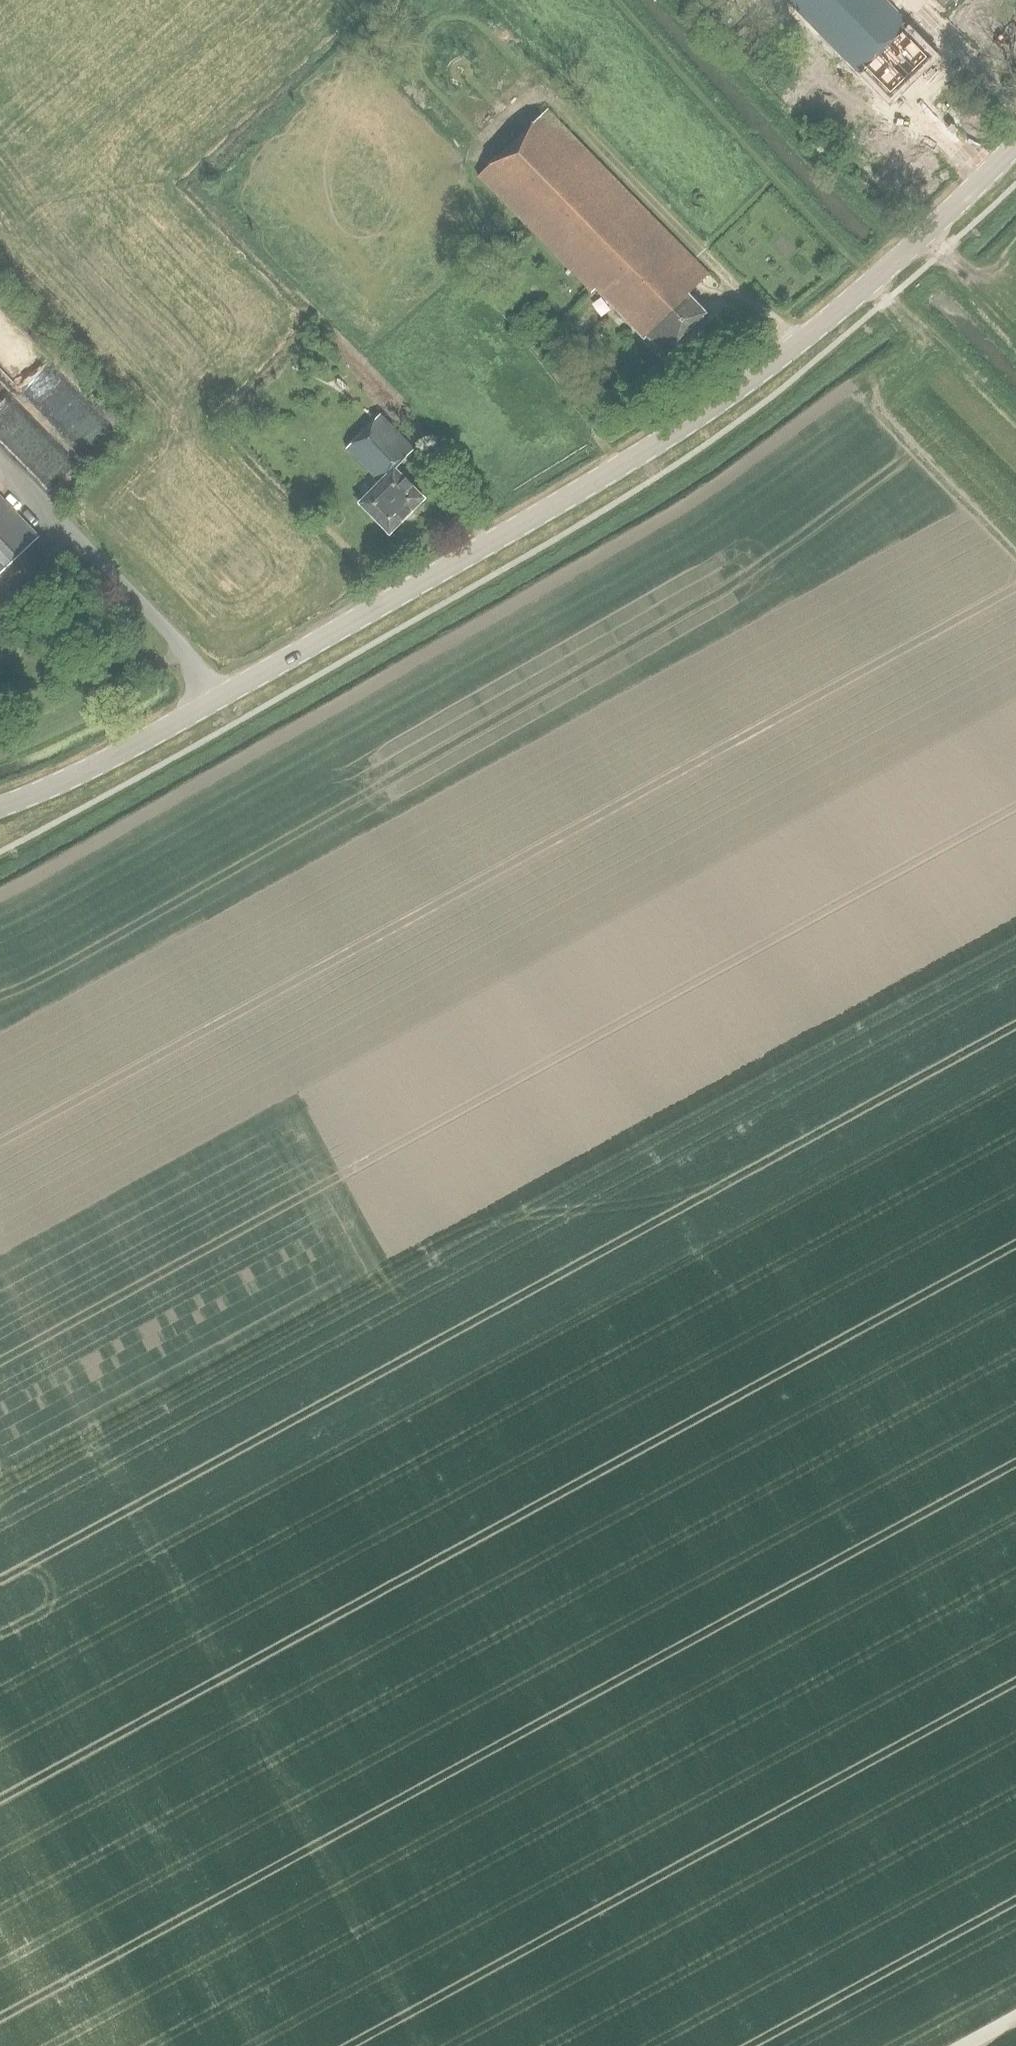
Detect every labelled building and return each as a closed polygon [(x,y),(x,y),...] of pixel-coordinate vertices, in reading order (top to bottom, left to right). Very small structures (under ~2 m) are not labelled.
[(902,16),(886,0),(792,0),(789,3),(860,76),(867,69),(891,94),(929,57),(903,31),(902,16)] [(686,295),(708,274),(545,109),(476,176),(591,293),(595,289),(643,337),(646,334),(665,353),(705,314),(686,295)] [(388,536),(425,500),(394,468),(412,449),(380,417),(347,449),(379,482),(357,504),(388,536)] [(41,537),(0,494),(0,576),(41,537)]
